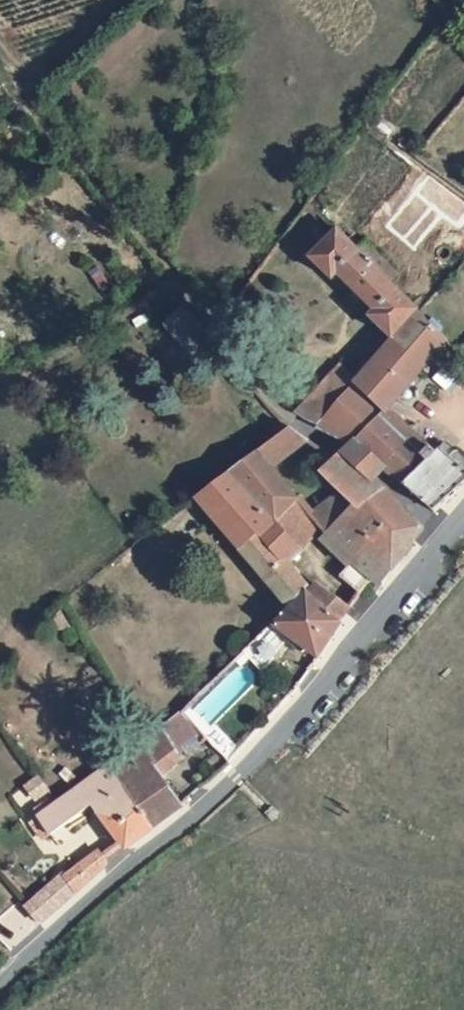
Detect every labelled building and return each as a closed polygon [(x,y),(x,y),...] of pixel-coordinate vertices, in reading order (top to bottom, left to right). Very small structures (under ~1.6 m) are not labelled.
[(354,256),(337,239),(309,266),(330,290),(335,285),(372,322),(368,328),(391,351),(417,320),(388,291),(396,281),(363,247),(354,256)] [(225,362),(187,315),(170,328),(206,376),(225,362)] [(442,366),(451,355),(417,320),(391,351),(357,391),(353,395),(384,420),(436,360),(442,366)] [(353,395),(357,391),(339,374),(296,422),(318,435),(353,395)] [(425,469),(376,426),(384,420),(353,395),(318,435),(351,449),(346,454),(320,480),(322,483),(322,487),(319,489),(324,495),(329,489),(339,498),(352,510),(357,514),(377,493),(364,480),(369,475),(374,469),(401,494),(425,469)] [(401,494),(430,521),(463,489),(463,478),(463,464),(459,459),(454,459),(449,462),(448,465),(438,457),(433,461),(384,420),(376,426),(425,469),(401,494)] [(291,434),(227,482),(270,532),(290,511),(265,477),(309,445),(291,434)] [(290,556),(270,532),(227,482),(212,494),(197,505),(288,616),(303,602),(276,567),(290,556)] [(411,528),(377,493),(357,514),(381,536),(352,571),(373,589),(381,595),(408,556),(407,549),(414,539),(411,528)] [(339,498),(324,516),(337,527),(352,510),(339,498)] [(381,536),(357,514),(352,510),(337,527),(323,543),(352,571),(381,536)] [(270,532),(290,556),(316,536),(310,530),(290,511),(270,532)] [(323,543),(337,527),(324,516),(310,530),(316,536),(323,543)] [(361,604),(373,589),(352,571),(340,585),(361,604)] [(350,618),(325,600),(315,612),(340,632),(350,618)] [(343,634),(340,632),(315,612),(303,602),(288,616),(241,662),(255,677),(287,646),(318,668),(343,634)] [(209,755),(180,723),(142,750),(136,754),(151,775),(122,797),(152,840),(183,817),(162,789),(199,757),(203,761),(209,755)] [(151,775),(136,754),(108,775),(122,797),(151,775)] [(108,775),(54,815),(66,833),(97,810),(101,816),(96,821),(122,857),(127,858),(152,840),(122,797),(108,775)] [(93,870),(66,833),(54,815),(35,829),(40,836),(77,883),(93,870)] [(31,832),(35,839),(40,836),(35,829),(31,832)] [(93,870),(77,883),(67,892),(77,904),(103,880),(104,871),(98,865),(93,870)] [(9,949),(37,926),(18,902),(0,917),(0,937),(9,949)]
